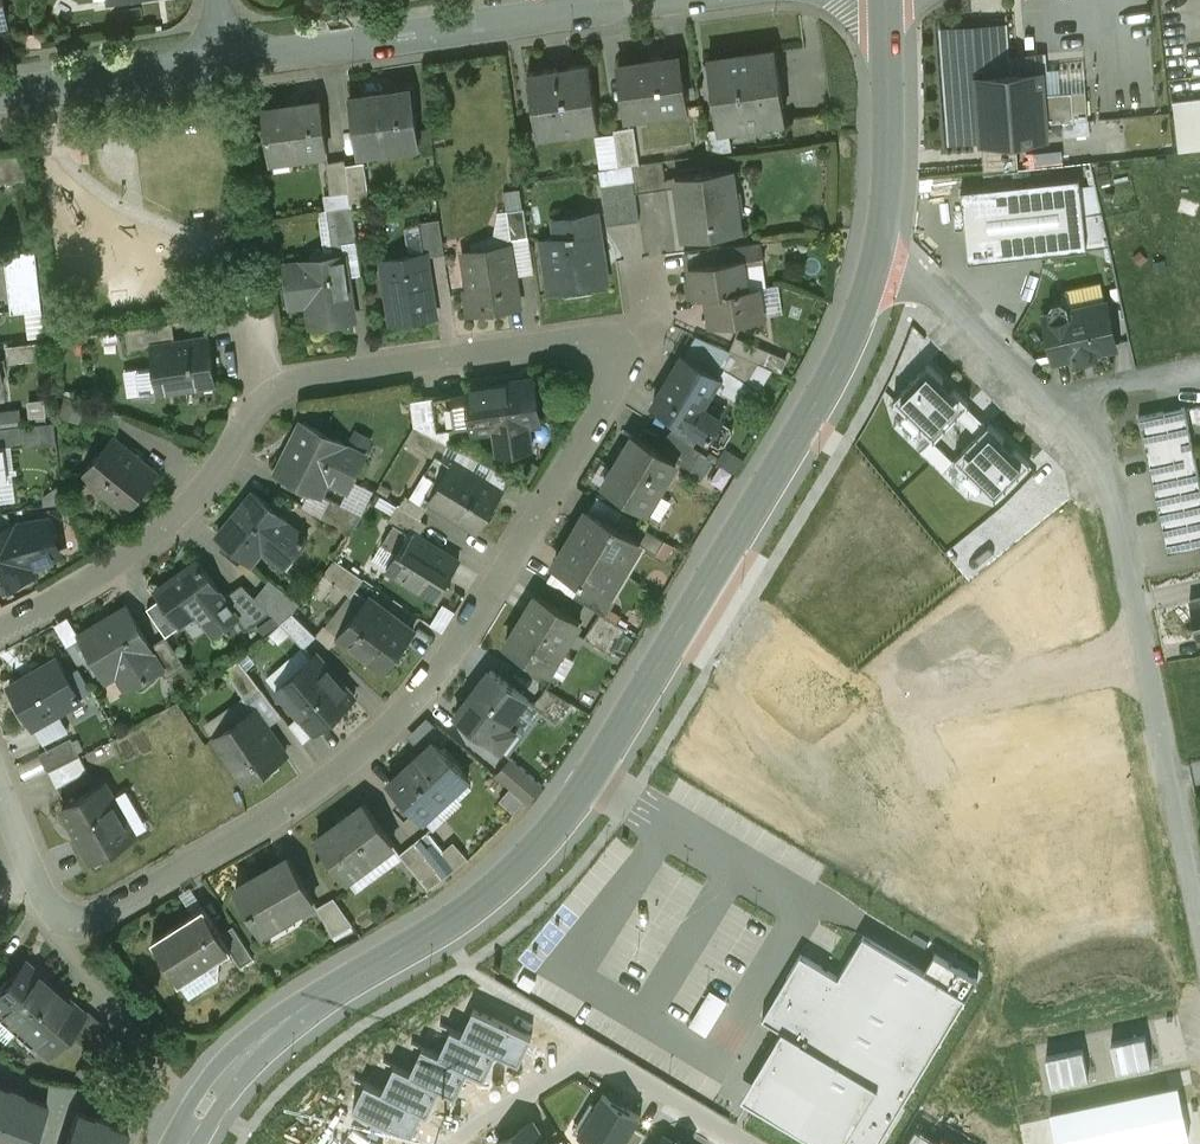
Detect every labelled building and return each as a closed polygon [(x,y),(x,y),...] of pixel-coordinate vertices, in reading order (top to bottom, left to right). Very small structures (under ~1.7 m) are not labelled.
[(8,24),(5,0),(0,0),(0,25),(8,24)] [(949,145),(982,142),(978,76),(1016,74),(1012,22),(941,27),(949,145)] [(775,50),(709,60),(719,131),(785,121),(775,50)] [(680,58),(619,66),(626,117),(687,108),(680,58)] [(590,63),(529,73),(538,138),(599,129),(590,63)] [(1016,74),(978,76),(982,142),(1017,140),(1047,137),(1046,122),(1044,94),(1042,72),(1016,74)] [(412,89),(351,98),(359,154),(420,145),(412,89)] [(1086,91),(1072,92),(1074,120),(1088,119),(1086,91)] [(1072,92),(1044,94),(1046,122),(1074,120),(1072,92)] [(1173,101),(1179,151),(1199,149),(1199,98),(1173,101)] [(320,102),(264,111),(271,160),(273,160),(273,157),(289,155),(290,157),(327,152),(320,102)] [(635,126),(614,130),(619,167),(632,165),(640,164),(635,126)] [(1017,140),(982,142),(985,172),(1019,170),(1017,140)] [(0,151),(0,184),(27,181),(23,148),(0,151)] [(345,159),(326,162),(331,194),(350,192),(346,165),(345,159)] [(640,164),(632,165),(634,179),(636,194),(637,194),(637,193),(667,189),(663,161),(640,164)] [(365,162),(346,165),(350,192),(352,206),(371,203),(365,162)] [(732,170),(677,178),(685,239),(740,231),(732,170)] [(1080,177),(962,189),(970,260),(1087,247),(1084,214),(1081,185),(1080,177)] [(634,179),(616,182),(618,194),(622,223),(640,221),(636,194),(634,179)] [(1081,185),(1084,214),(1103,212),(1096,184),(1081,185)] [(618,194),(603,196),(608,225),(622,223),(618,194)] [(352,206),(333,209),(338,244),(357,241),(352,206)] [(524,208),(507,211),(511,239),(511,240),(529,238),(524,208)] [(1084,214),(1087,247),(1110,245),(1103,212),(1084,214)] [(571,235),(568,235),(568,237),(543,240),(551,292),(606,284),(596,213),(569,217),(571,235)] [(440,219),(420,222),(425,253),(426,253),(427,258),(445,255),(440,219)] [(510,246),(464,253),(469,290),(464,290),(468,314),(520,306),(515,277),(534,274),(529,238),(511,240),(511,239),(509,240),(510,246)] [(761,242),(719,248),(721,262),(743,259),(744,263),(761,260),(764,260),(761,242)] [(35,251),(5,255),(11,314),(42,310),(35,251)] [(425,253),(382,260),(392,325),(436,318),(427,258),(426,253),(425,253)] [(345,255),(302,261),(303,263),(284,266),(289,299),(308,296),(312,327),(354,321),(345,255)] [(721,262),(690,267),(694,298),(760,288),(760,287),(765,286),(761,260),(744,263),(743,259),(721,262)] [(760,288),(694,298),(694,299),(706,297),(710,326),(764,318),(760,288)] [(1049,310),(1050,314),(1045,315),(1055,360),(1076,355),(1077,360),(1098,355),(1097,351),(1117,346),(1107,302),(1070,311),(1069,306),(1061,301),(1054,303),(1049,310)] [(172,323),(126,330),(129,353),(152,349),(152,347),(175,344),(172,323)] [(771,352),(735,337),(730,350),(760,363),(765,365),(771,352)] [(175,344),(152,347),(152,349),(158,393),(215,384),(208,339),(175,344)] [(37,343),(14,343),(13,358),(37,359),(37,343)] [(760,363),(730,350),(719,368),(747,385),(747,384),(760,363)] [(684,356),(653,406),(707,438),(719,418),(700,407),(718,379),(723,381),(724,380),(715,374),(684,356)] [(945,378),(929,363),(894,399),(908,413),(904,418),(917,430),(922,425),(936,438),(970,403),(955,388),(954,390),(943,380),(945,378)] [(747,385),(719,368),(715,374),(724,380),(723,381),(727,384),(723,391),(742,403),(752,387),(747,384),(747,385)] [(533,380),(468,390),(468,393),(446,396),(451,428),(473,425),(474,432),(500,428),(503,452),(530,448),(527,424),(539,423),(533,380)] [(446,396),(411,401),(414,427),(449,445),(451,428),(446,396)] [(123,415),(89,404),(84,420),(118,431),(123,415)] [(1185,408),(1140,418),(1168,552),(1199,546),(1199,480),(1185,408)] [(731,426),(719,418),(707,438),(719,445),(725,444),(732,432),(731,426)] [(26,444),(59,442),(58,422),(25,424),(26,444)] [(346,444),(303,423),(277,474),(320,495),(332,471),(353,481),(366,457),(345,446),(346,444)] [(1005,437),(990,423),(955,458),(968,471),(963,477),(977,490),(982,485),(996,498),(1031,463),(1016,448),(1014,449),(1003,439),(1005,437)] [(0,428),(0,448),(4,448),(25,445),(22,426),(0,428)] [(449,445),(414,427),(405,442),(440,462),(449,445)] [(702,452),(669,433),(661,446),(694,465),(702,452)] [(677,462),(635,436),(604,487),(646,513),(646,511),(644,510),(655,492),(657,493),(677,462)] [(159,475),(113,437),(82,476),(127,514),(159,475)] [(502,491),(454,462),(429,503),(478,532),(502,491)] [(254,493),(218,537),(251,564),(269,542),(291,560),(307,540),(286,522),(287,520),(254,493)] [(427,509),(406,496),(399,507),(420,520),(427,509)] [(363,515),(331,499),(321,517),(350,535),(363,515)] [(399,507),(397,505),(388,520),(394,524),(410,534),(410,533),(419,538),(428,524),(420,520),(399,507)] [(614,526),(589,511),(572,540),(622,571),(629,574),(629,573),(623,570),(639,544),(640,542),(614,526)] [(665,541),(621,514),(614,526),(640,542),(639,544),(656,554),(665,541)] [(16,524),(0,530),(0,587),(33,575),(26,556),(56,545),(47,520),(16,524)] [(394,524),(382,545),(397,554),(410,534),(394,524)] [(397,554),(388,569),(436,599),(459,563),(419,538),(410,533),(410,534),(397,554)] [(622,571),(572,540),(555,568),(581,584),(606,599),(607,597),(622,571)] [(364,579),(335,559),(323,575),(351,596),(364,579)] [(198,560),(155,591),(161,600),(180,626),(203,609),(216,628),(236,614),(224,598),(225,598),(198,560)] [(300,604),(270,579),(256,597),(269,612),(281,624),(300,604)] [(606,599),(581,584),(574,597),(607,616),(615,602),(607,597),(606,599)] [(256,597),(243,585),(225,598),(224,598),(236,614),(246,629),(269,612),(255,597),(256,597)] [(579,622),(537,596),(506,646),(546,671),(558,653),(560,654),(579,622)] [(413,633),(368,599),(339,637),(384,671),(413,633)] [(1191,601),(1199,642),(1199,641),(1199,599),(1191,601)] [(180,626),(161,600),(147,609),(166,637),(180,627),(180,626)] [(128,608),(80,637),(105,680),(126,668),(137,686),(162,671),(165,669),(151,646),(128,608)] [(317,636),(293,613),(281,624),(304,648),(317,636)] [(627,629),(600,613),(584,638),(611,654),(627,629)] [(166,637),(151,646),(165,669),(162,671),(166,679),(186,667),(166,637)] [(355,699),(315,655),(283,683),(284,683),(307,710),(300,716),(301,716),(316,733),(355,699)] [(58,660),(10,688),(32,727),(81,698),(58,660)] [(262,689),(240,660),(225,670),(246,700),(262,689)] [(527,698),(491,671),(456,716),(502,751),(517,731),(507,724),(527,698)] [(307,710),(284,683),(273,693),(296,720),(301,716),(300,716),(307,710)] [(571,703),(546,688),(533,705),(556,723),(571,703)] [(268,729),(254,710),(214,738),(246,784),(286,756),(285,755),(284,756),(266,730),(268,729)] [(71,738),(39,754),(49,772),(80,756),(71,738)] [(406,768),(389,784),(424,820),(425,819),(421,815),(448,790),(452,794),(469,778),(435,741),(433,743),(434,744),(407,769),(406,768)] [(49,772),(48,772),(57,789),(88,772),(80,756),(49,772)] [(542,785),(513,758),(497,777),(527,803),(542,785)] [(104,784),(63,808),(93,862),(134,838),(104,784)] [(365,805),(317,840),(346,879),(394,844),(365,805)] [(447,856),(427,832),(414,842),(437,870),(450,859),(447,856)] [(414,842),(400,854),(422,882),(437,870),(414,842)] [(458,846),(447,856),(450,859),(437,870),(444,880),(468,858),(458,846)] [(289,858),(236,889),(261,932),(314,901),(289,858)] [(437,870),(422,882),(429,890),(444,880),(437,870)] [(334,897),(317,908),(333,936),(353,925),(334,897)] [(221,934),(204,908),(152,941),(180,984),(181,983),(179,979),(202,964),(205,968),(209,966),(231,952),(232,951),(221,934)] [(254,959),(233,927),(221,934),(232,951),(231,952),(241,967),(254,959)] [(820,1143),(879,1143),(978,980),(944,960),(933,977),(864,936),(840,977),(803,955),(765,1019),(783,1030),(755,1076),(770,1085),(757,1106),(820,1143)] [(0,989),(0,1013),(18,1029),(53,990),(23,963),(0,989)] [(202,964),(179,979),(181,983),(180,984),(190,1000),(219,981),(209,966),(205,968),(202,964)] [(53,990),(18,1029),(49,1056),(68,1034),(83,1016),(82,1015),(53,990)] [(503,1006),(496,1021),(531,1037),(537,1025),(503,1006)] [(108,1031),(86,1011),(82,1015),(83,1016),(68,1034),(87,1051),(104,1034),(108,1031)] [(474,1011),(463,1035),(497,1051),(495,1053),(519,1064),(531,1037),(496,1021),(474,1011)] [(452,1030),(440,1056),(469,1069),(468,1071),(484,1078),(495,1053),(497,1051),(463,1035),(452,1030)] [(124,1053),(104,1034),(87,1051),(83,1055),(106,1075),(124,1053)] [(423,1048),(412,1075),(440,1088),(440,1089),(456,1097),(468,1071),(469,1069),(440,1056),(423,1048)] [(395,1067),(383,1093),(424,1111),(423,1113),(428,1115),(440,1089),(440,1088),(412,1075),(395,1067)] [(366,1085),(354,1112),(411,1138),(423,1113),(424,1111),(383,1093),(366,1085)] [(23,1096),(24,1093),(9,1088),(8,1090),(0,1087),(0,1143),(31,1143),(46,1105),(23,1096)] [(1179,1087),(1052,1112),(1058,1143),(1156,1143),(1190,1137),(1179,1087)] [(604,1097),(580,1136),(593,1143),(621,1143),(632,1126),(638,1117),(604,1097)] [(95,1119),(79,1113),(67,1143),(124,1143),(129,1132),(111,1126),(112,1123),(96,1117),(95,1119)] [(534,1124),(501,1143),(546,1143),(534,1124)] [(632,1126),(621,1143),(640,1143),(645,1134),(632,1126)] [(347,1143),(377,1143),(354,1129),(345,1143),(347,1143)] [(680,1138),(678,1142),(666,1135),(660,1143),(691,1143),(680,1138)] [(345,1143),(334,1136),(329,1143),(347,1143),(345,1143)]
